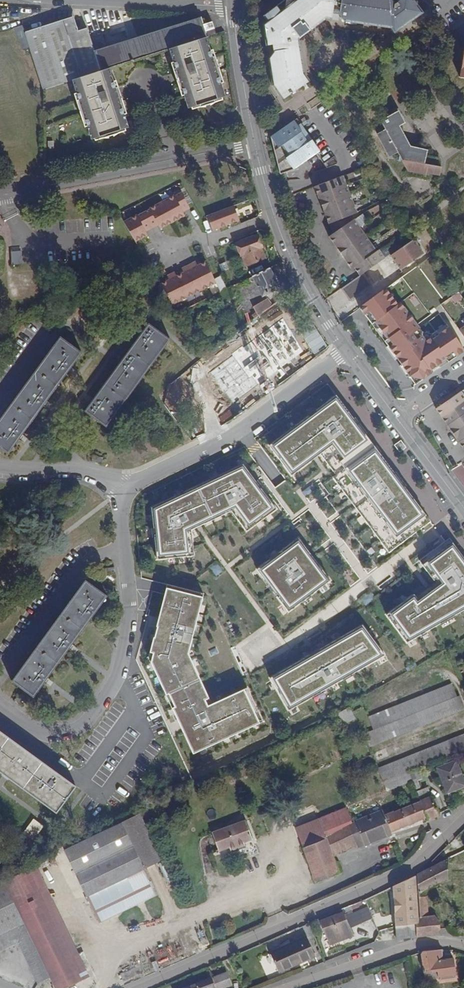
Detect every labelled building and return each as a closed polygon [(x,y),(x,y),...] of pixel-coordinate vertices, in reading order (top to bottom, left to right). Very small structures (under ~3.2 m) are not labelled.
[(310,31),(315,27),(327,18),(338,21),(340,13),(345,21),(392,29),(394,33),(414,19),(414,1),(413,0),(399,0),(396,2),(394,0),(295,0),(288,5),(285,7),(282,10),(273,16),(264,23),(267,45),(269,45),(270,51),(272,56),(268,58),(272,84),(282,100),(296,90),(298,91),(301,89),(301,87),(309,81),(303,72),(299,39),(310,31)] [(63,21),(68,34),(77,32),(72,18),(63,21)] [(207,37),(215,34),(212,24),(202,26),(199,19),(94,52),(86,29),(77,32),(68,34),(63,21),(54,23),(69,48),(82,78),(105,70),(110,69),(170,49),(174,48),(202,39),(207,37)] [(78,79),(82,78),(69,48),(54,23),(25,32),(23,25),(13,28),(22,49),(30,48),(43,90),(73,80),(78,79)] [(170,49),(172,56),(187,102),(190,102),(191,107),(192,110),(199,108),(216,103),(223,100),(223,98),(221,92),(223,91),(221,84),(224,83),(222,77),(216,56),(214,49),(211,50),(209,44),(207,37),(202,39),(174,48),(170,49)] [(73,80),(75,86),(78,93),(75,94),(77,100),(83,120),(85,127),(88,127),(90,134),(93,133),(94,138),(95,141),(102,138),(119,133),(126,131),(125,129),(124,123),(126,122),(112,75),(110,69),(105,70),(82,78),(78,79),(73,80)] [(280,105),(276,99),(268,104),(273,111),(280,105)] [(404,124),(397,113),(382,122),(384,125),(386,130),(377,135),(388,155),(397,150),(402,160),(422,164),(425,151),(409,147),(398,127),(404,124)] [(290,171),(319,150),(297,118),(271,135),(281,173),(290,171)] [(386,130),(384,125),(375,131),(377,135),(386,130)] [(334,156),(330,158),(324,163),(329,170),(337,164),(338,161),(335,157),(334,156)] [(440,167),(422,164),(402,160),(401,160),(406,170),(428,175),(429,173),(438,175),(440,167)] [(358,213),(344,175),(315,186),(330,224),(358,213)] [(162,202),(172,222),(184,215),(182,211),(181,208),(187,204),(181,192),(174,196),(174,195),(162,202)] [(144,214),(151,226),(157,222),(159,226),(161,229),(172,222),(162,202),(150,209),(150,210),(144,214)] [(207,216),(212,230),(239,220),(234,206),(207,216)] [(138,217),(125,225),(137,244),(149,237),(147,233),(145,230),(151,226),(144,214),(138,218),(138,217)] [(353,215),(339,220),(341,228),(354,220),(353,215)] [(376,251),(354,220),(341,228),(329,237),(351,268),(353,267),(359,276),(363,273),(384,258),(378,249),(376,251)] [(236,243),(241,257),(242,257),(245,265),(264,258),(261,248),(262,247),(257,235),(236,243)] [(391,256),(400,269),(422,253),(417,245),(414,247),(411,242),(391,256)] [(22,250),(11,251),(12,264),(23,263),(22,250)] [(188,265),(203,290),(216,283),(214,280),(206,262),(206,260),(200,263),(197,265),(196,263),(195,261),(188,265)] [(181,275),(178,277),(189,297),(203,290),(188,265),(182,269),(183,271),(185,273),(181,275)] [(270,268),(253,276),(262,295),(279,287),(270,268)] [(162,286),(173,304),(189,297),(178,277),(175,273),(168,277),(170,279),(171,281),(168,283),(162,286)] [(372,285),(363,273),(359,276),(340,289),(349,301),(372,285)] [(216,283),(220,292),(226,290),(220,277),(214,280),(216,283)] [(386,288),(381,291),(389,303),(394,299),(386,288)] [(389,303),(381,291),(363,305),(375,322),(387,340),(384,342),(393,355),(395,354),(398,358),(397,360),(415,387),(463,351),(446,328),(437,335),(434,332),(430,335),(429,338),(424,342),(420,336),(421,333),(418,329),(415,331),(413,327),(406,317),(409,315),(400,303),(397,305),(394,299),(389,303)] [(363,305),(360,307),(372,324),(384,342),(387,340),(375,322),(363,305)] [(409,315),(406,317),(413,327),(416,325),(409,315)] [(283,318),(209,373),(232,404),(303,352),(283,318)] [(149,324),(85,411),(106,426),(170,339),(149,324)] [(434,332),(437,335),(446,328),(444,325),(434,332)] [(0,420),(0,447),(9,453),(82,353),(60,337),(0,420)] [(461,391),(435,408),(440,414),(442,413),(444,415),(463,401),(463,395),(461,391)] [(430,524),(337,400),(270,449),(292,479),(317,460),(320,458),(353,502),(391,553),(430,524)] [(444,415),(445,416),(443,418),(447,425),(463,413),(463,401),(444,415)] [(447,425),(451,431),(454,429),(455,432),(463,426),(463,413),(447,425)] [(463,437),(463,426),(455,432),(457,434),(454,436),(458,441),(463,437)] [(252,477),(242,464),(151,507),(154,557),(190,554),(189,530),(198,526),(239,508),(253,528),(277,509),(252,477)] [(463,464),(450,474),(463,492),(463,466),(463,464)] [(312,557),(299,539),(260,567),(291,610),(330,582),(312,557)] [(451,551),(424,569),(440,589),(435,593),(415,607),(410,603),(386,620),(405,645),(463,610),(463,569),(451,551)] [(216,576),(223,571),(217,564),(211,568),(216,576)] [(85,581),(12,681),(33,697),(45,680),(70,646),(106,597),(85,581)] [(203,592),(167,585),(167,589),(152,661),(196,756),(262,726),(249,693),(213,708),(187,656),(203,592)] [(383,661),(364,627),(316,653),(273,676),(293,711),(383,661)] [(365,734),(369,745),(463,708),(459,695),(456,696),(451,684),(368,717),(374,730),(365,734)] [(334,716),(338,725),(353,718),(348,709),(334,716)] [(59,808),(75,786),(0,732),(0,765),(59,808)] [(408,772),(408,771),(463,749),(463,734),(378,768),(387,790),(412,780),(408,772)] [(447,791),(463,785),(463,783),(455,761),(437,768),(447,791)] [(421,778),(418,769),(408,772),(412,780),(412,782),(417,780),(421,778)] [(421,790),(417,780),(412,782),(416,791),(421,790)] [(416,791),(420,802),(431,798),(427,788),(421,790),(416,791)] [(427,817),(428,819),(438,814),(435,809),(432,800),(431,798),(420,802),(427,817)] [(350,823),(347,824),(356,845),(356,846),(364,843),(380,836),(381,839),(392,835),(391,832),(427,817),(420,802),(394,812),(394,810),(390,811),(391,813),(384,816),(382,811),(350,823)] [(344,808),(341,809),(347,824),(350,823),(344,808)] [(347,824),(341,809),(318,819),(325,837),(332,854),(356,845),(347,824)] [(87,896),(88,895),(142,870),(161,860),(139,815),(65,851),(87,896)] [(33,819),(22,834),(33,844),(44,827),(33,819)] [(318,819),(294,828),(302,847),(325,837),(318,819)] [(212,833),(218,850),(228,847),(230,850),(244,845),(243,842),(251,839),(245,821),(212,833)] [(380,836),(364,843),(366,846),(381,839),(380,836)] [(325,837),(302,847),(316,882),(340,873),(332,854),(325,837)] [(447,859),(433,866),(417,874),(417,875),(418,894),(447,880),(447,859)] [(5,881),(25,923),(47,968),(77,954),(36,867),(5,881)] [(142,870),(88,895),(101,922),(155,896),(142,870)] [(417,918),(414,877),(393,886),(396,926),(417,923),(417,918)] [(25,923),(23,925),(3,882),(0,884),(0,950),(17,941),(37,983),(51,976),(47,968),(25,923)] [(420,918),(427,917),(426,897),(419,898),(420,918)] [(367,906),(345,916),(350,928),(373,918),(367,906)] [(321,921),(330,945),(353,937),(350,928),(345,916),(344,913),(321,921)] [(434,935),(439,929),(439,922),(434,917),(427,917),(420,918),(417,918),(417,923),(396,926),(397,939),(434,935)] [(395,928),(378,928),(378,940),(396,940),(395,928)] [(270,953),(277,969),(289,964),(290,967),(314,955),(307,937),(270,953)] [(441,950),(422,952),(421,955),(424,980),(438,978),(454,976),(455,976),(453,959),(452,959),(442,960),(442,957),(441,951),(441,950)] [(47,968),(51,976),(56,987),(64,987),(88,976),(77,954),(47,968)] [(216,987),(220,987),(231,984),(226,972),(212,978),(216,987)] [(211,978),(185,987),(214,987),(211,978)]
